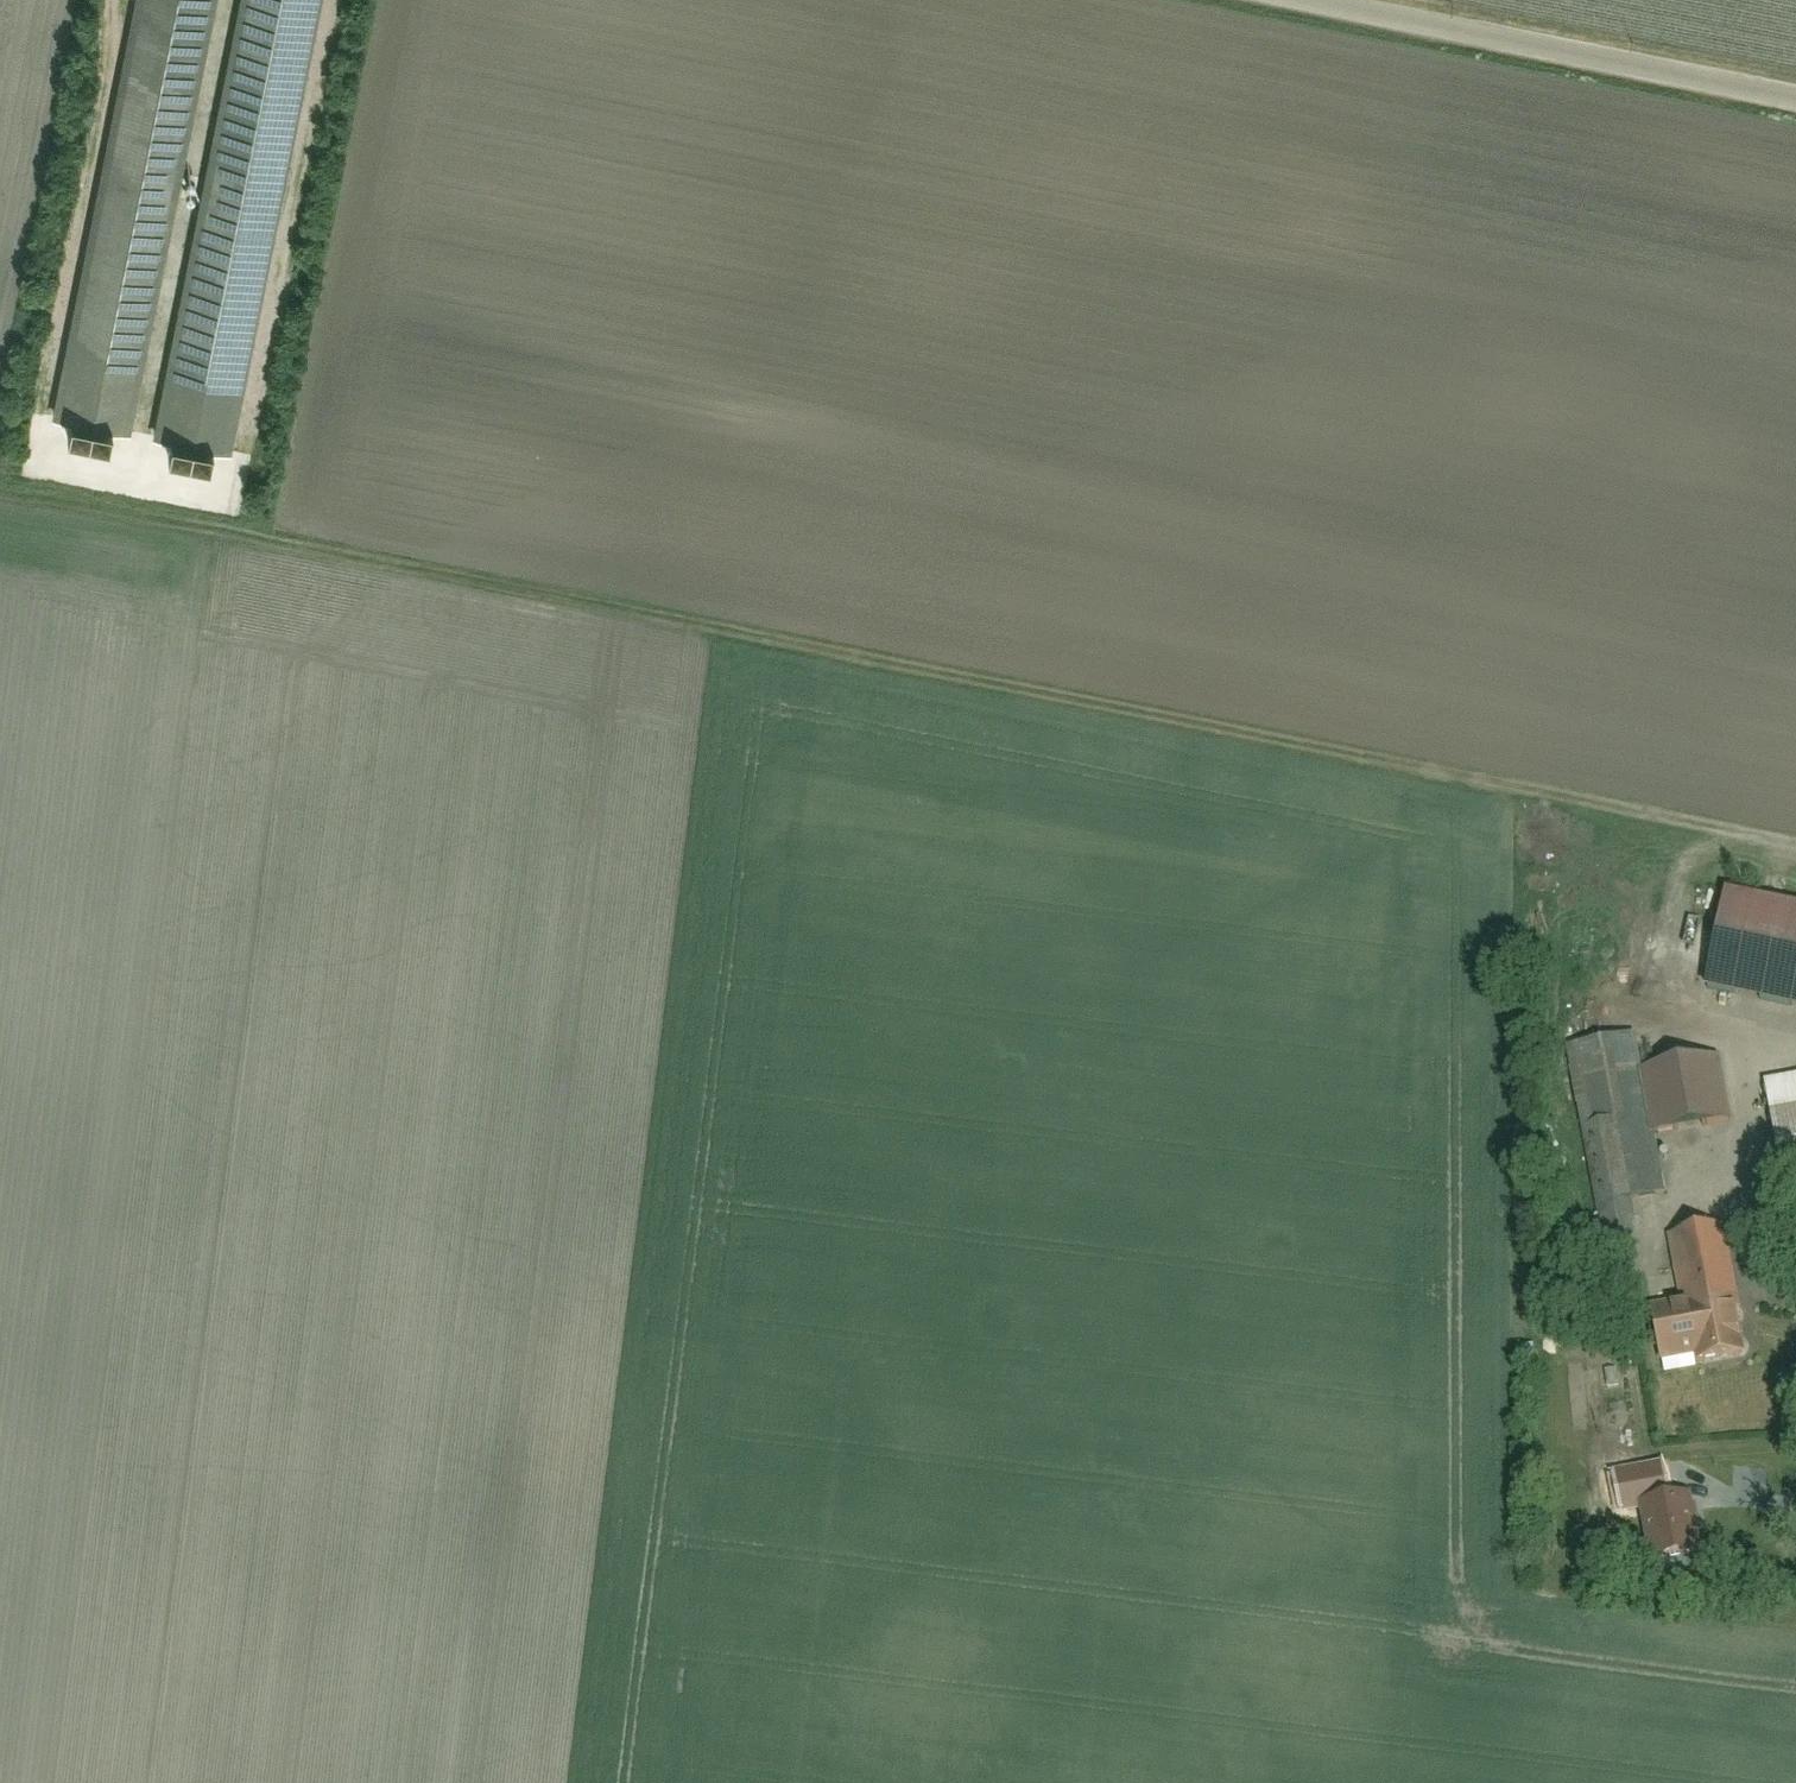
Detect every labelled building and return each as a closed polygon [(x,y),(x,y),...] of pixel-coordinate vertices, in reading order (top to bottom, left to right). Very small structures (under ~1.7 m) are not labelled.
[(53,421),(30,416),(20,469),(244,511),(254,458),(237,455),(323,0),(133,0),(53,421)] [(1707,993),(1795,1016),(1795,909),(1732,893),(1707,993)] [(1664,1194),(1656,1132),(1731,1123),(1723,1062),(1648,1072),(1644,1045),(1582,1054),(1601,1203),(1664,1194)] [(1770,1075),(1778,1176),(1795,1175),(1795,1074),(1770,1075)] [(1738,1236),(1677,1242),(1683,1313),(1656,1315),(1662,1371),(1750,1362),(1738,1236)]
